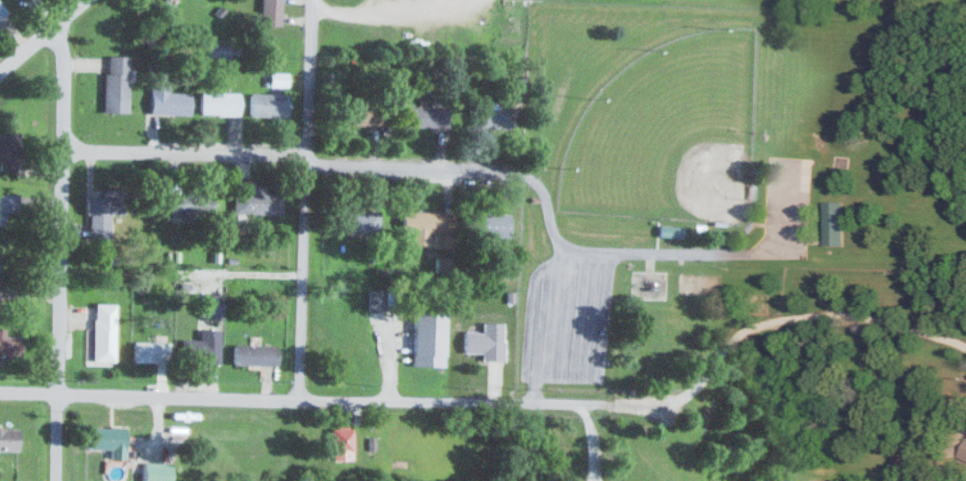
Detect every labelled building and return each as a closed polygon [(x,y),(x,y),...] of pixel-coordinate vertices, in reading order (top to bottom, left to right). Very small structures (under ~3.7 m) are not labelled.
[(261,25),(280,26),(281,0),(262,0),(261,25)] [(230,43),(209,43),(209,57),(230,57),(230,43)] [(127,111),(128,54),(104,54),(104,111),(127,111)] [(287,85),(287,72),(271,72),(271,85),(287,85)] [(190,113),(190,91),(151,91),(151,113),(190,113)] [(200,113),(239,113),(239,91),(200,91),(200,113)] [(288,115),(288,93),(250,93),(250,115),(288,115)] [(342,102),(341,125),(378,126),(379,103),(342,102)] [(406,127),(447,127),(447,106),(406,106),(406,127)] [(513,128),(513,108),(471,108),(471,128),(513,128)] [(19,170),(19,132),(0,132),(0,170),(19,170)] [(248,190),(233,190),(233,213),(281,213),(281,187),(248,187),(248,190)] [(86,196),(86,237),(107,237),(107,214),(123,214),(123,190),(102,190),(102,196),(86,196)] [(169,222),(210,222),(210,192),(170,191),(169,222)] [(2,224),(2,211),(17,211),(17,193),(0,193),(0,224),(2,224)] [(825,246),(845,246),(845,202),(825,202),(825,246)] [(378,231),(378,209),(335,209),(335,231),(378,231)] [(453,211),(402,211),(402,232),(413,232),(413,244),(428,244),(428,233),(452,233),(453,211)] [(510,212),(475,212),(475,235),(510,235),(510,212)] [(93,355),(114,355),(114,303),(93,303),(93,355)] [(420,316),(405,316),(405,336),(420,336),(420,316)] [(465,331),(465,351),(482,351),(482,360),(503,360),(503,322),(482,322),(482,331),(465,331)] [(19,356),(19,335),(4,335),(4,327),(0,327),(0,356),(19,356)] [(219,362),(219,340),(179,340),(179,362),(219,362)] [(168,341),(132,341),(132,361),(168,361),(168,341)] [(275,365),(275,345),(233,345),(233,365),(275,365)] [(708,422),(711,410),(698,406),(695,419),(708,422)] [(90,425),(90,448),(110,448),(110,458),(126,458),(126,425),(90,425)] [(0,426),(0,450),(17,450),(17,426),(0,426)] [(351,428),(330,428),(330,460),(351,460),(351,428)] [(170,461),(143,461),(143,480),(170,480),(170,461)]
